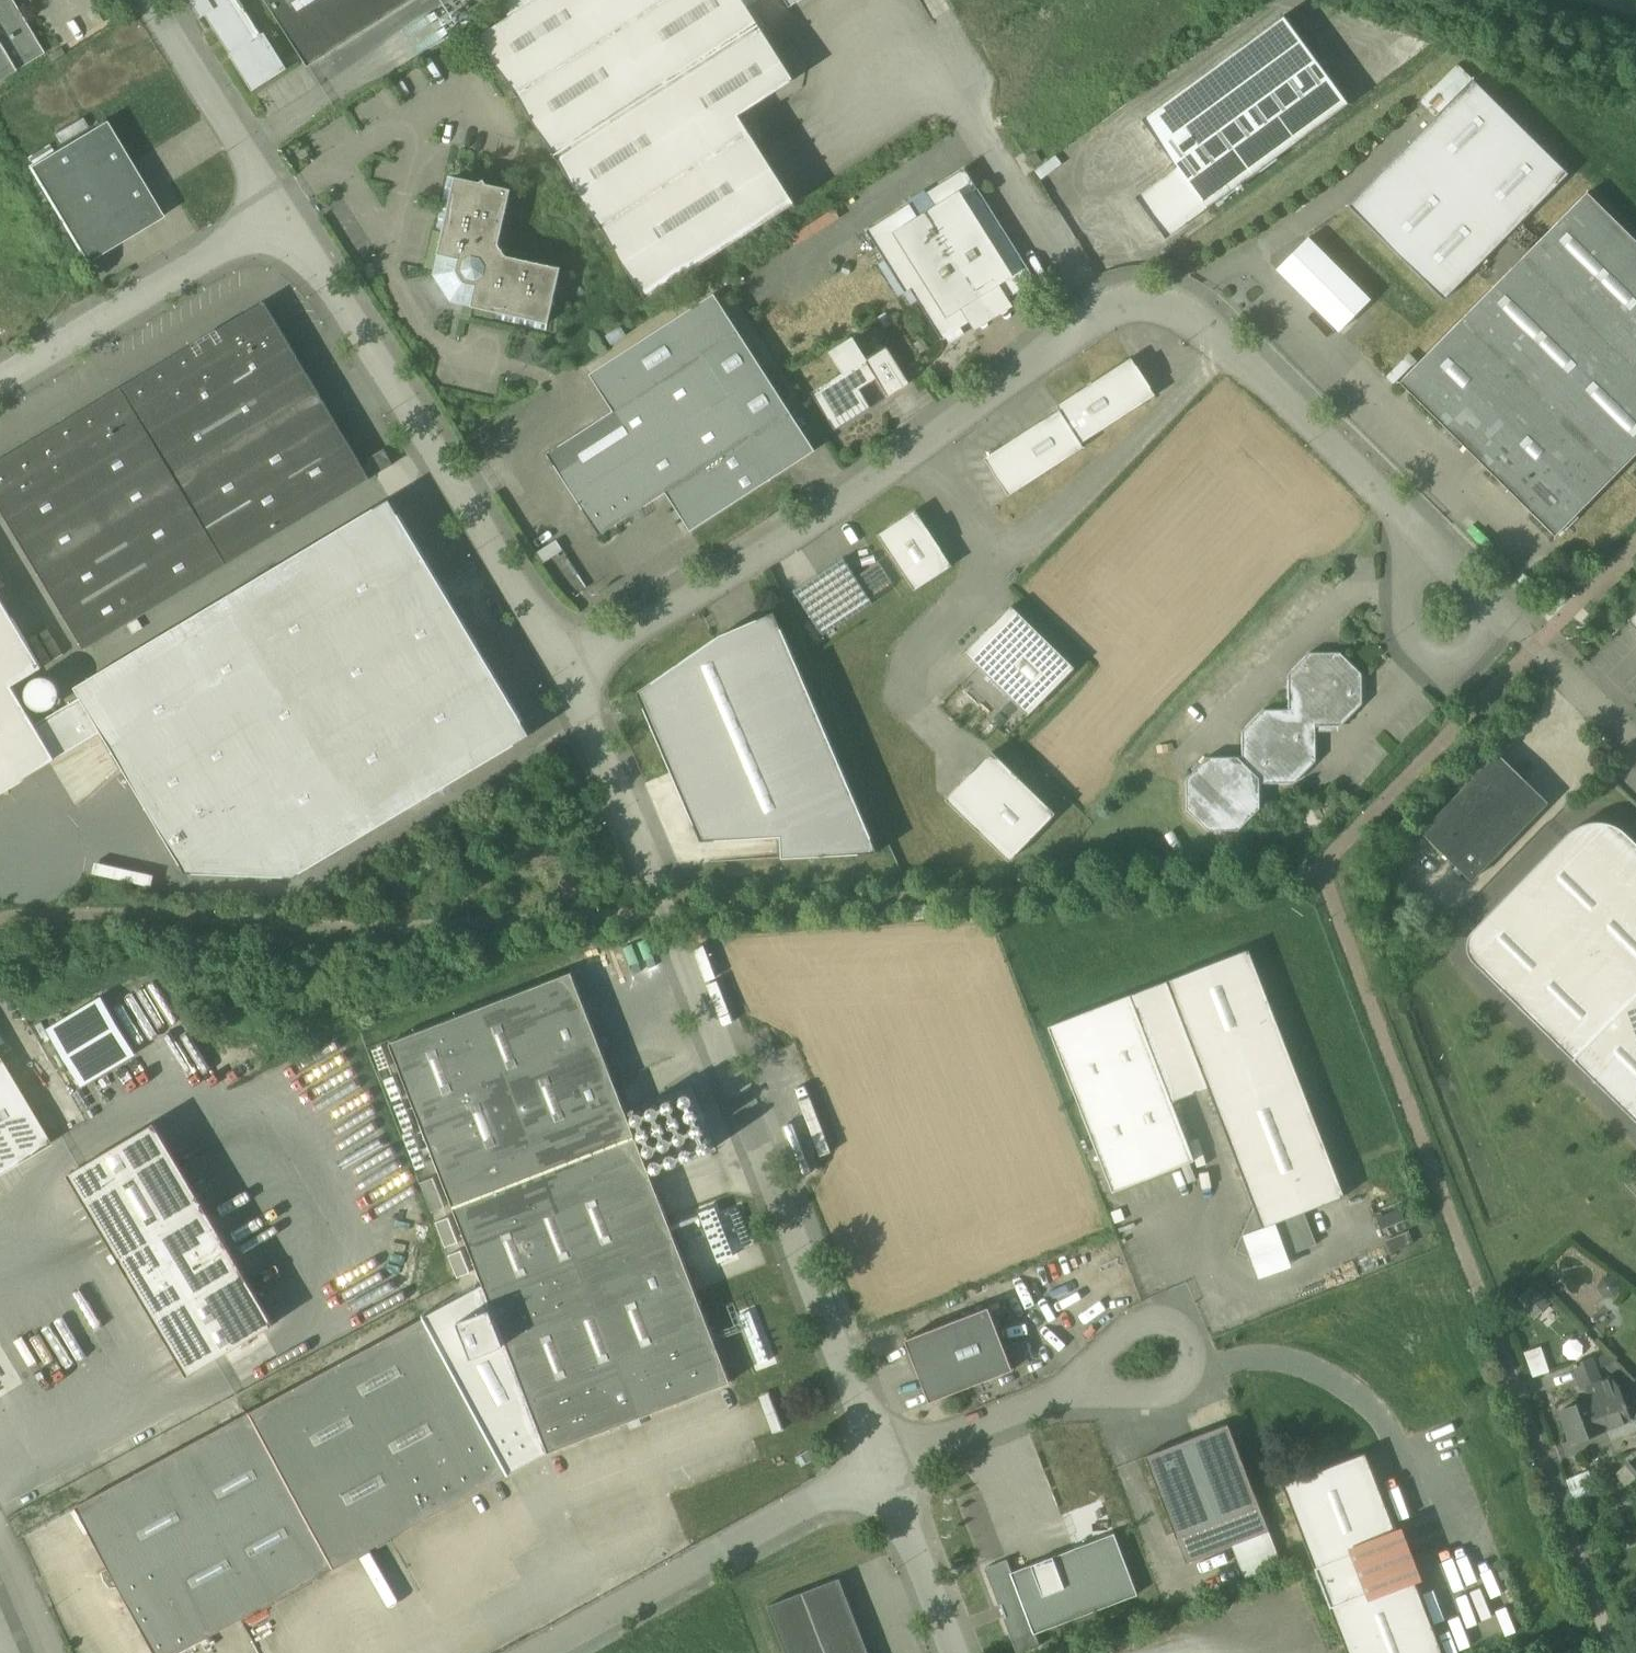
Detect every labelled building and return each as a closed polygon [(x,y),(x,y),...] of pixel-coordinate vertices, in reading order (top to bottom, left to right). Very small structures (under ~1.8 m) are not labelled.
[(12,0),(0,0),(0,45),(15,70),(44,53),(12,0)] [(254,86),(283,68),(240,0),(201,0),(254,86)] [(308,66),(413,0),(267,0),(308,66)] [(480,36),(647,299),(796,204),(740,115),(795,80),(744,0),(536,0),(480,36)] [(789,8),(802,0),(783,0),(789,8)] [(1285,16),(1143,120),(1178,167),(1208,208),(1209,208),(1350,105),(1298,34),(1285,16)] [(15,70),(0,45),(0,79),(15,70)] [(1425,130),(1350,206),(1373,228),(1372,228),(1445,300),(1569,174),(1474,80),(1425,130)] [(163,217),(106,121),(30,167),(87,262),(163,217)] [(1178,167),(1136,197),(1167,239),(1178,231),(1209,208),(1208,208),(1178,167)] [(978,188),(966,169),(928,193),(939,211),(922,222),(910,204),(867,231),(906,293),(911,289),(943,339),(970,323),(974,320),(962,302),(993,282),(1005,301),(1009,298),(1037,281),(978,188)] [(511,190),(448,177),(437,230),(444,232),(434,275),(451,302),(495,311),(493,318),(547,330),(561,268),(507,256),(499,244),(511,190)] [(910,204),(922,222),(939,211),(928,193),(926,190),(908,201),(910,204)] [(1588,193),(1401,382),(1556,535),(1635,455),(1635,241),(1588,193)] [(1372,299),(1309,237),(1277,270),(1340,332),(1372,299)] [(970,323),(975,331),(1014,306),(1009,298),(1005,301),(993,282),(962,302),(974,320),(970,323)] [(816,450),(714,293),(589,373),(613,410),(547,453),(600,535),(666,493),(691,531),(788,468),(816,450)] [(265,301),(122,387),(178,481),(321,395),(265,301)] [(923,339),(915,344),(921,353),(929,348),(923,339)] [(854,341),(835,352),(847,371),(865,359),(854,341)] [(910,383),(887,345),(865,359),(878,379),(889,397),(910,383)] [(1132,358),(1068,399),(1058,406),(1061,410),(1071,427),(1082,443),(1129,413),(1156,395),(1132,358)] [(847,371),(812,393),(836,431),(872,408),(860,390),(878,379),(865,359),(847,371)] [(122,387),(0,460),(0,506),(84,648),(228,564),(178,481),(122,387)] [(321,395),(178,481),(228,564),(371,478),(321,395)] [(1041,422),(1022,433),(1023,434),(1008,443),(985,458),(1010,496),(1085,447),(1082,443),(1071,427),(1061,410),(1041,422)] [(392,499),(78,687),(193,869),(288,879),(528,737),(392,499)] [(953,566),(916,510),(879,535),(915,590),(953,566)] [(856,576),(843,558),(793,591),(824,635),(895,587),(878,562),(856,576)] [(56,758),(13,685),(42,668),(0,597),(0,791),(56,758)] [(1075,668),(1012,606),(1009,609),(1009,608),(989,628),(990,629),(966,653),(1029,715),(1075,668)] [(763,618),(715,639),(638,692),(670,767),(703,841),(781,836),(782,857),(879,852),(776,613),(763,618)] [(1289,709),(1264,709),(1243,731),(1243,756),(1208,756),(1187,778),(1187,809),(1194,815),(1209,831),(1240,830),(1255,815),(1261,808),(1261,783),(1296,783),(1317,761),(1317,726),(1342,726),(1363,704),(1363,673),(1341,652),(1310,652),(1289,674),(1289,709)] [(1056,813),(993,751),(990,755),(990,754),(970,774),(971,774),(947,799),(966,818),(1010,861),(1052,817),(1056,813)] [(1498,753),(1422,832),(1472,881),(1540,811),(1549,802),(1498,753)] [(1569,832),(1473,931),(1469,938),(1468,946),(1469,954),(1474,961),(1520,1006),(1635,1119),(1635,842),(1626,832),(1613,824),(1597,821),(1582,824),(1569,832)] [(1345,1195),(1250,949),(1168,980),(1209,1087),(1255,1207),(1263,1227),(1304,1211),(1345,1195)] [(593,1023),(573,971),(448,1020),(390,1042),(483,1283),(549,1453),(667,1407),(732,1382),(668,1217),(593,1023)] [(1209,1087),(1168,980),(1131,995),(1172,1101),(1209,1087)] [(1131,995),(1050,1027),(1114,1191),(1195,1160),(1172,1101),(1131,995)] [(137,1054),(102,996),(47,1028),(82,1087),(137,1054)] [(50,1144),(0,1059),(0,1174),(50,1144)] [(276,1324),(156,1122),(68,1174),(188,1376),(276,1324)] [(1304,1211),(1263,1227),(1255,1207),(1236,1250),(1279,1268),(1285,1256),(1317,1244),(1304,1211)] [(1536,1316),(1551,1299),(1531,1282),(1516,1299),(1536,1316)] [(483,1283),(424,1317),(509,1474),(549,1453),(483,1283)] [(990,1306),(905,1338),(930,1402),(1014,1369),(990,1306)] [(424,1317),(250,1411),(335,1568),(448,1507),(509,1474),(424,1317)] [(1531,1374),(1549,1369),(1543,1344),(1525,1349),(1531,1374)] [(1594,1358),(1578,1364),(1577,1363),(1574,1364),(1575,1365),(1574,1365),(1583,1388),(1588,1386),(1602,1380),(1594,1358)] [(1612,1359),(1605,1365),(1635,1399),(1635,1383),(1612,1359)] [(1602,1380),(1588,1386),(1593,1398),(1594,1397),(1606,1428),(1631,1419),(1626,1406),(1628,1406),(1626,1400),(1624,1401),(1618,1384),(1611,1377),(1602,1380)] [(1593,1398),(1561,1410),(1573,1441),(1606,1428),(1594,1397),(1593,1398)] [(76,1506),(156,1652),(178,1652),(335,1568),(250,1411),(76,1506)] [(1229,1424),(1146,1456),(1187,1562),(1232,1544),(1270,1530),(1229,1424)] [(810,1449),(797,1457),(802,1466),(816,1458),(810,1449)] [(1283,1484),(1331,1607),(1349,1652),(1443,1652),(1413,1575),(1386,1585),(1386,1584),(1372,1589),(1357,1552),(1372,1547),(1371,1546),(1398,1535),(1366,1452),(1283,1484)] [(1625,1462),(1616,1473),(1627,1481),(1635,1470),(1625,1462)] [(1588,1492),(1583,1471),(1568,1475),(1573,1496),(1588,1492)] [(1270,1530),(1232,1544),(1246,1579),(1283,1565),(1270,1530)] [(1114,1532),(1073,1547),(1013,1570),(1008,1558),(984,1567),(1017,1652),(1020,1652),(1040,1645),(1036,1633),(1138,1594),(1114,1532)] [(1386,1585),(1413,1575),(1398,1535),(1371,1546),(1372,1547),(1357,1552),(1372,1589),(1386,1584),(1386,1585)] [(840,1577),(780,1601),(768,1605),(787,1652),(869,1652),(840,1577)]
